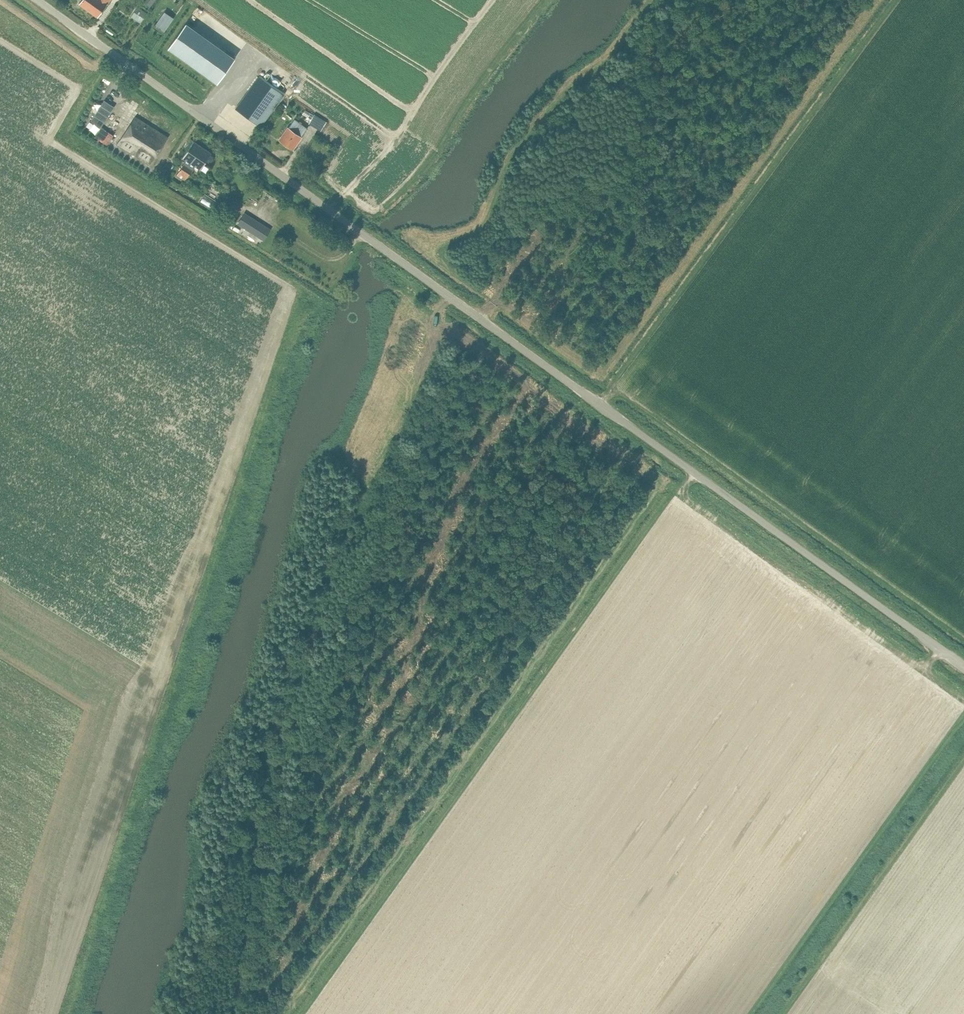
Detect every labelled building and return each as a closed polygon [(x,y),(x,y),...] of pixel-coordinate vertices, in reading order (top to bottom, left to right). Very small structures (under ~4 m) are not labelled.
[(109,0),(81,0),(79,4),(98,17),(107,3),(109,0)] [(153,4),(148,0),(143,0),(138,7),(146,13),(153,4)] [(164,11),(155,25),(164,32),(169,24),(173,18),(164,11)] [(261,127),(266,118),(279,100),(284,94),(259,77),(254,83),(236,109),(261,127)] [(104,100),(91,121),(101,127),(114,107),(104,100)] [(222,114),(226,109),(221,105),(217,110),(222,114)] [(321,105),(316,114),(327,120),(332,110),(321,105)] [(151,164),(164,143),(167,137),(149,126),(153,120),(135,107),(127,120),(132,123),(118,144),(151,164)] [(317,128),(322,120),(314,115),(309,123),(317,128)] [(292,149),(298,141),(304,132),(308,128),(295,118),(291,123),(285,132),(279,140),(292,149)] [(243,121),(239,127),(252,135),(256,129),(243,121)] [(200,139),(215,150),(219,144),(204,134),(200,139)] [(327,135),(324,144),(330,146),(333,137),(327,135)] [(193,141),(188,149),(183,157),(192,163),(189,167),(184,164),(178,172),(186,178),(195,165),(200,169),(206,160),(209,162),(212,162),(213,159),(213,156),(210,154),(211,153),(193,141)] [(216,200),(205,193),(200,201),(218,212),(220,209),(226,213),(230,207),(223,202),(225,199),(219,195),(216,200)] [(244,213),(238,224),(263,240),(270,229),(244,213)]
